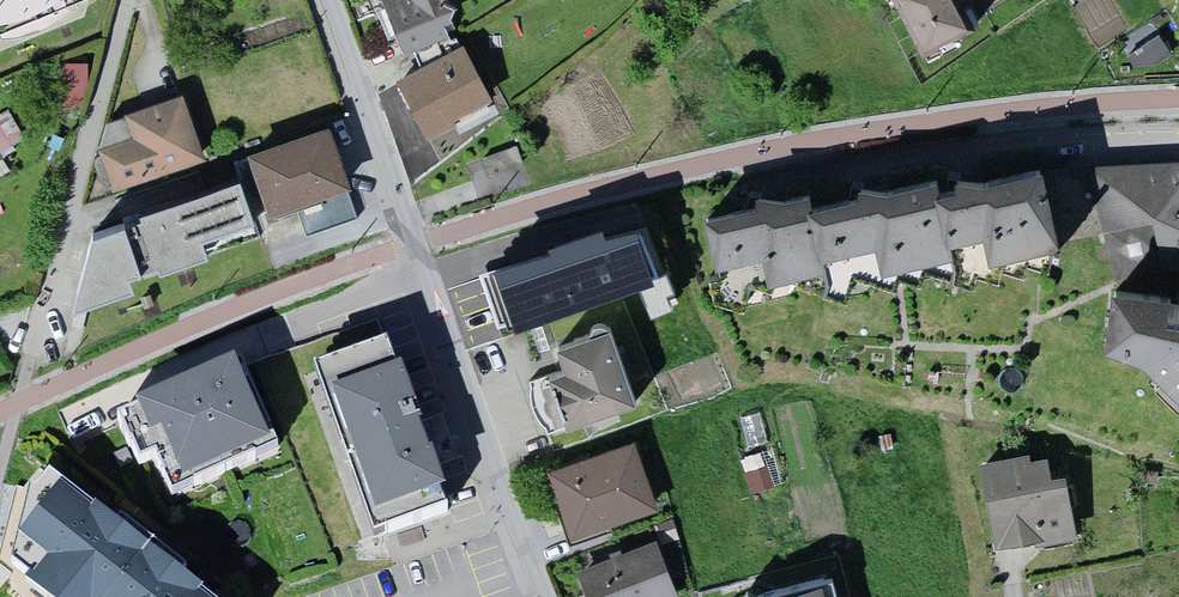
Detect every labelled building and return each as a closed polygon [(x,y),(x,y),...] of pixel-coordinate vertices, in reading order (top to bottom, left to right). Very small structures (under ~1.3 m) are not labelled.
[(87,0),(0,0),(0,34),(87,0)] [(400,52),(467,24),(457,0),(378,0),(400,52)] [(982,0),(897,0),(933,68),(999,32),(982,0)] [(472,43),(404,78),(431,131),(499,96),(472,43)] [(214,152),(190,87),(130,108),(142,141),(98,157),(110,190),(214,152)] [(343,120),(253,148),(273,212),(363,183),(343,120)] [(516,141),(481,154),(488,177),(525,162),(516,141)] [(711,224),(723,274),(767,264),(773,285),(835,276),(832,263),(884,255),(888,274),(994,249),(999,268),(1069,251),(1109,241),(1122,299),(1115,353),(1152,367),(1178,392),(1178,167),(1053,174),(947,197),(944,185),(818,212),(815,201),(711,224)] [(270,236),(247,174),(101,227),(81,306),(270,236)] [(673,215),(472,270),(490,331),(643,284),(656,319),(700,306),(673,215)] [(639,397),(615,328),(561,346),(568,365),(543,374),(560,423),(639,397)] [(403,335),(312,368),(376,547),(468,514),(403,335)] [(248,373),(137,424),(175,507),(287,456),(248,373)] [(640,431),(551,460),(577,536),(665,507),(640,431)] [(1044,456),(973,470),(990,550),(1060,536),(1044,456)] [(54,470),(37,492),(21,571),(54,596),(218,596),(54,470)] [(579,566),(590,596),(683,596),(661,537),(579,566)] [(815,584),(768,596),(818,596),(815,584)]
